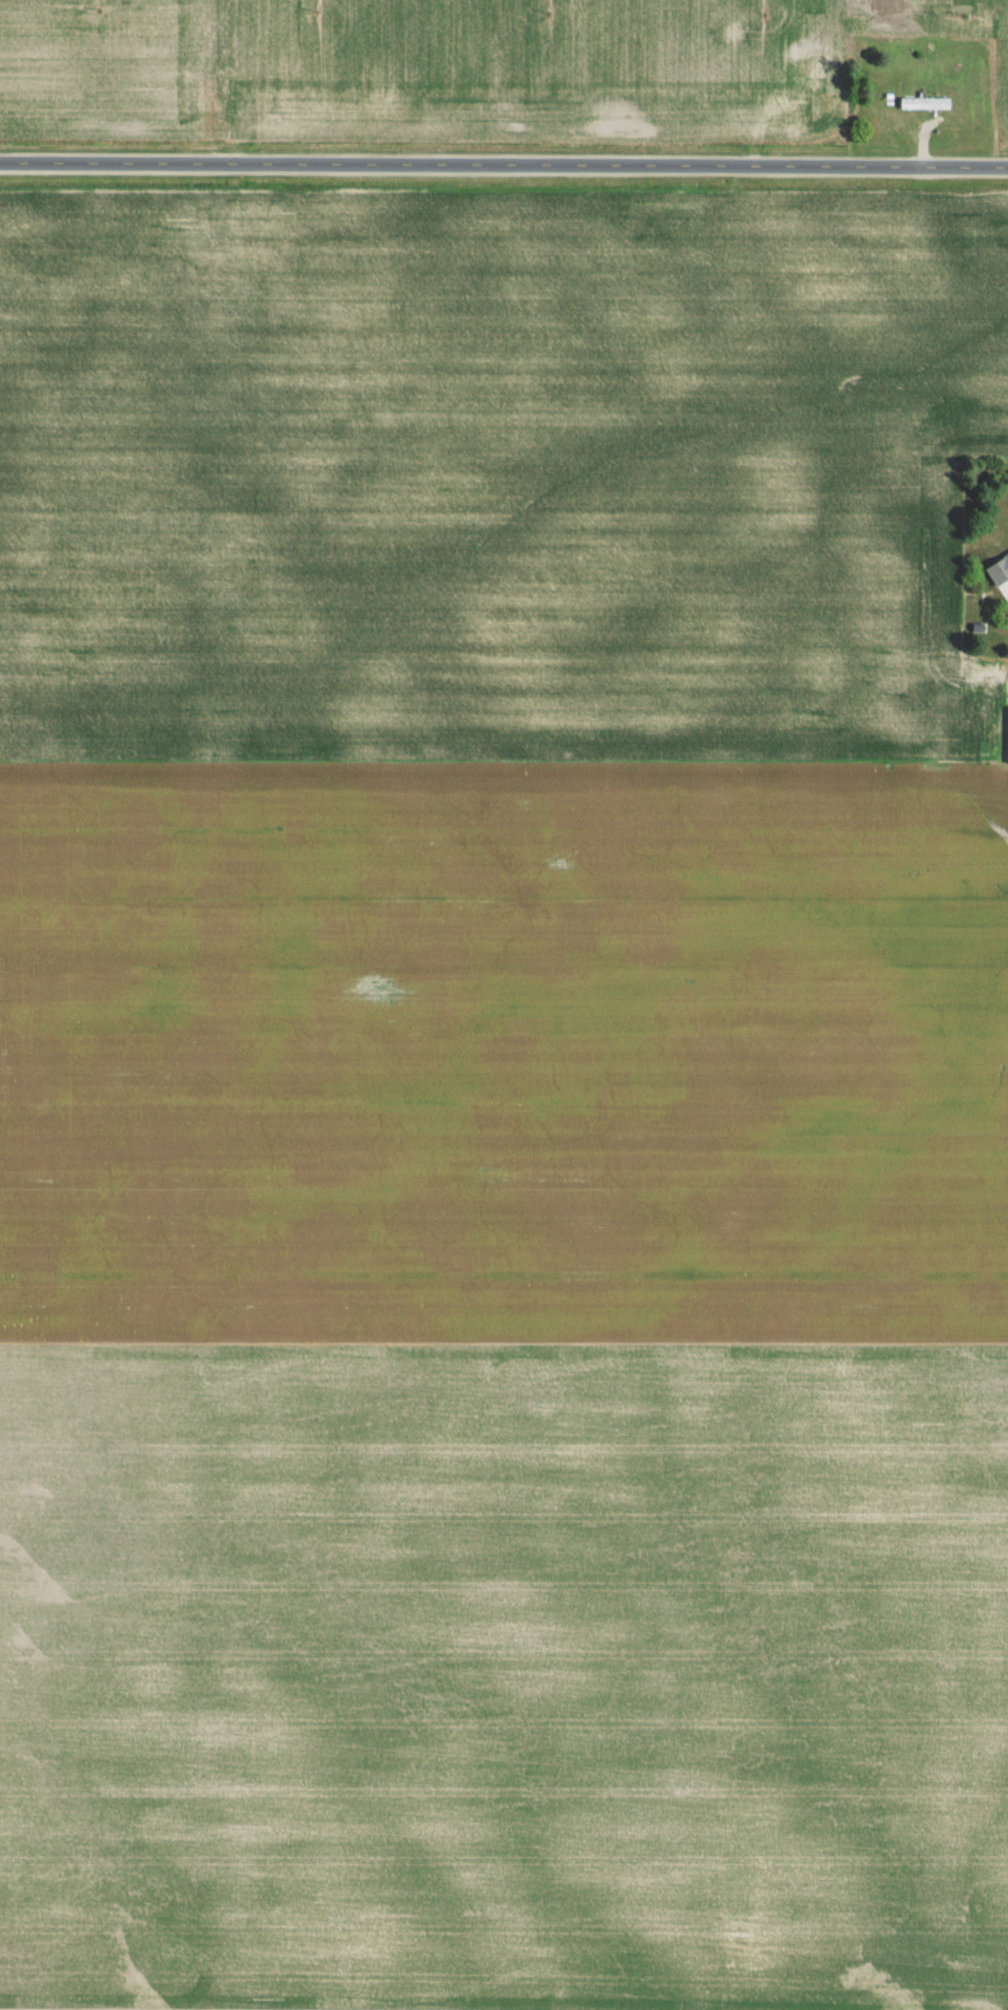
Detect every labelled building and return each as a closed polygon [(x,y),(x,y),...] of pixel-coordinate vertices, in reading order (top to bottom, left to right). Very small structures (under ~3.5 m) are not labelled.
[(994,558),(1007,549),(1007,579),(994,558)]
